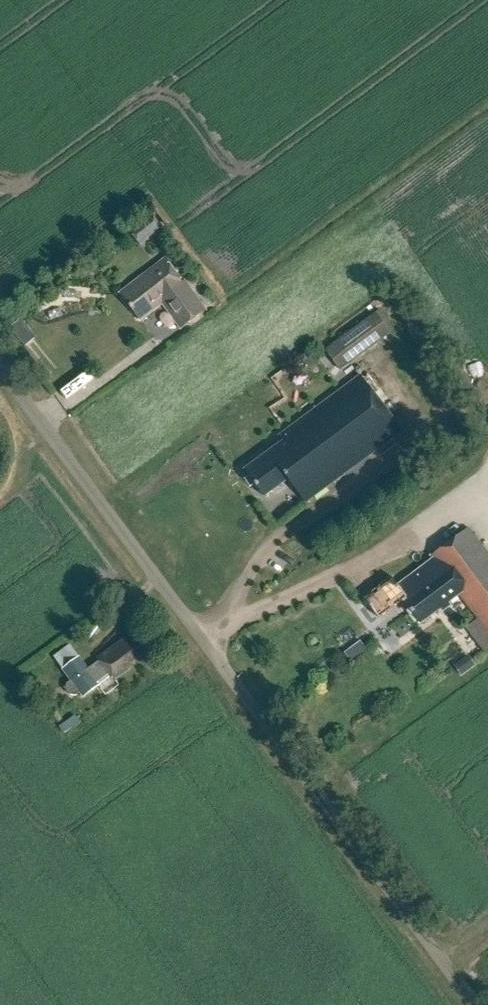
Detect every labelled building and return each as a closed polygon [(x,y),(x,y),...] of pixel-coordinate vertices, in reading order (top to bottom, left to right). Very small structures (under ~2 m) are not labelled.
[(153,214),(130,231),(140,245),(163,228),(153,214)] [(186,290),(165,260),(119,294),(140,324),(141,323),(165,305),(184,331),(204,316),(186,290)] [(23,318),(11,325),(24,345),(36,338),(23,318)] [(354,363),(382,342),(366,320),(338,341),(354,363)] [(401,433),(359,378),(279,438),(283,443),(244,472),(265,499),(288,482),(306,505),(401,433)] [(470,529),(432,557),(434,560),(460,595),(479,620),(487,633),(487,553),(470,529)] [(460,595),(434,560),(399,587),(392,577),(364,598),(379,618),(403,600),(406,598),(411,604),(408,606),(421,624),(440,610),(449,603),(460,595)] [(479,620),(467,629),(484,652),(487,648),(487,633),(479,620)] [(79,694),(82,699),(99,687),(98,685),(111,676),(116,683),(133,670),(130,666),(149,653),(138,637),(133,641),(130,636),(99,659),(101,661),(89,670),(81,659),(63,672),(70,681),(67,684),(66,690),(70,695),(76,696),(79,694)] [(461,676),(476,666),(468,656),(454,667),(461,676)] [(63,734),(80,722),(76,716),(59,728),(63,734)]
